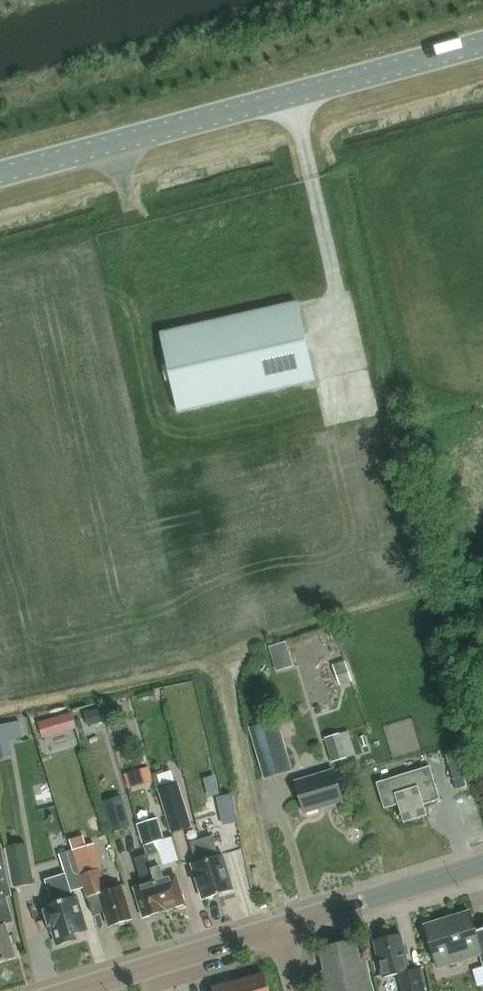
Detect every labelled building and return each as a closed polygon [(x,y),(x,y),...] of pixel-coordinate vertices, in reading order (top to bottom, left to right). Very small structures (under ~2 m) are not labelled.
[(316,381),(298,302),(161,333),(179,412),(316,381)] [(285,640),(270,644),(275,662),(290,657),(285,640)] [(347,663),(334,668),(340,686),(341,686),(353,681),(347,663)] [(88,726),(104,722),(101,709),(85,714),(87,722),(88,726)] [(72,713),(39,722),(43,737),(76,727),(72,713)] [(28,734),(24,717),(0,722),(0,756),(20,751),(17,736),(28,734)] [(278,719),(250,728),(261,768),(290,760),(287,749),(278,719)] [(326,737),(334,762),(355,755),(348,730),(326,737)] [(456,749),(445,752),(456,788),(467,784),(456,749)] [(425,805),(441,799),(431,766),(377,783),(385,809),(399,804),(405,823),(428,816),(425,805)] [(151,767),(134,772),(138,785),(154,781),(151,767)] [(344,801),(334,770),(296,781),(305,813),(344,801)] [(179,783),(159,789),(172,833),(192,827),(179,783)] [(109,822),(112,833),(132,827),(122,796),(103,802),(109,822)] [(168,879),(159,852),(155,843),(164,840),(158,818),(139,824),(148,855),(165,912),(166,911),(166,909),(185,903),(186,900),(183,890),(181,891),(176,876),(168,879)] [(219,895),(235,890),(224,855),(219,856),(213,836),(202,840),(219,895)] [(204,900),(219,895),(202,840),(192,843),(198,863),(193,864),(204,900)] [(16,958),(6,925),(15,922),(8,897),(13,896),(2,844),(0,845),(0,963),(16,958)] [(73,851),(81,875),(96,870),(88,845),(73,849),(73,851)] [(53,903),(44,906),(52,931),(54,931),(59,945),(77,939),(75,934),(88,930),(77,896),(74,897),(72,892),(85,888),(81,875),(73,851),(60,855),(66,874),(46,880),(53,903)] [(145,918),(165,912),(148,855),(136,859),(145,886),(136,888),(145,918)] [(32,858),(18,862),(26,889),(40,885),(32,858)] [(96,870),(81,875),(85,888),(89,898),(98,895),(102,906),(105,908),(109,922),(115,921),(116,925),(132,920),(122,886),(107,890),(101,869),(96,870)] [(476,930),(470,911),(427,924),(439,965),(481,952),(482,958),(482,928),(476,930)] [(421,967),(410,970),(402,934),(375,940),(384,977),(398,973),(403,990),(427,990),(421,967)] [(366,960),(361,961),(356,940),(321,949),(326,970),(321,972),(326,990),(374,990),(366,960)] [(263,971),(213,985),(215,990),(269,990),(263,971)]
